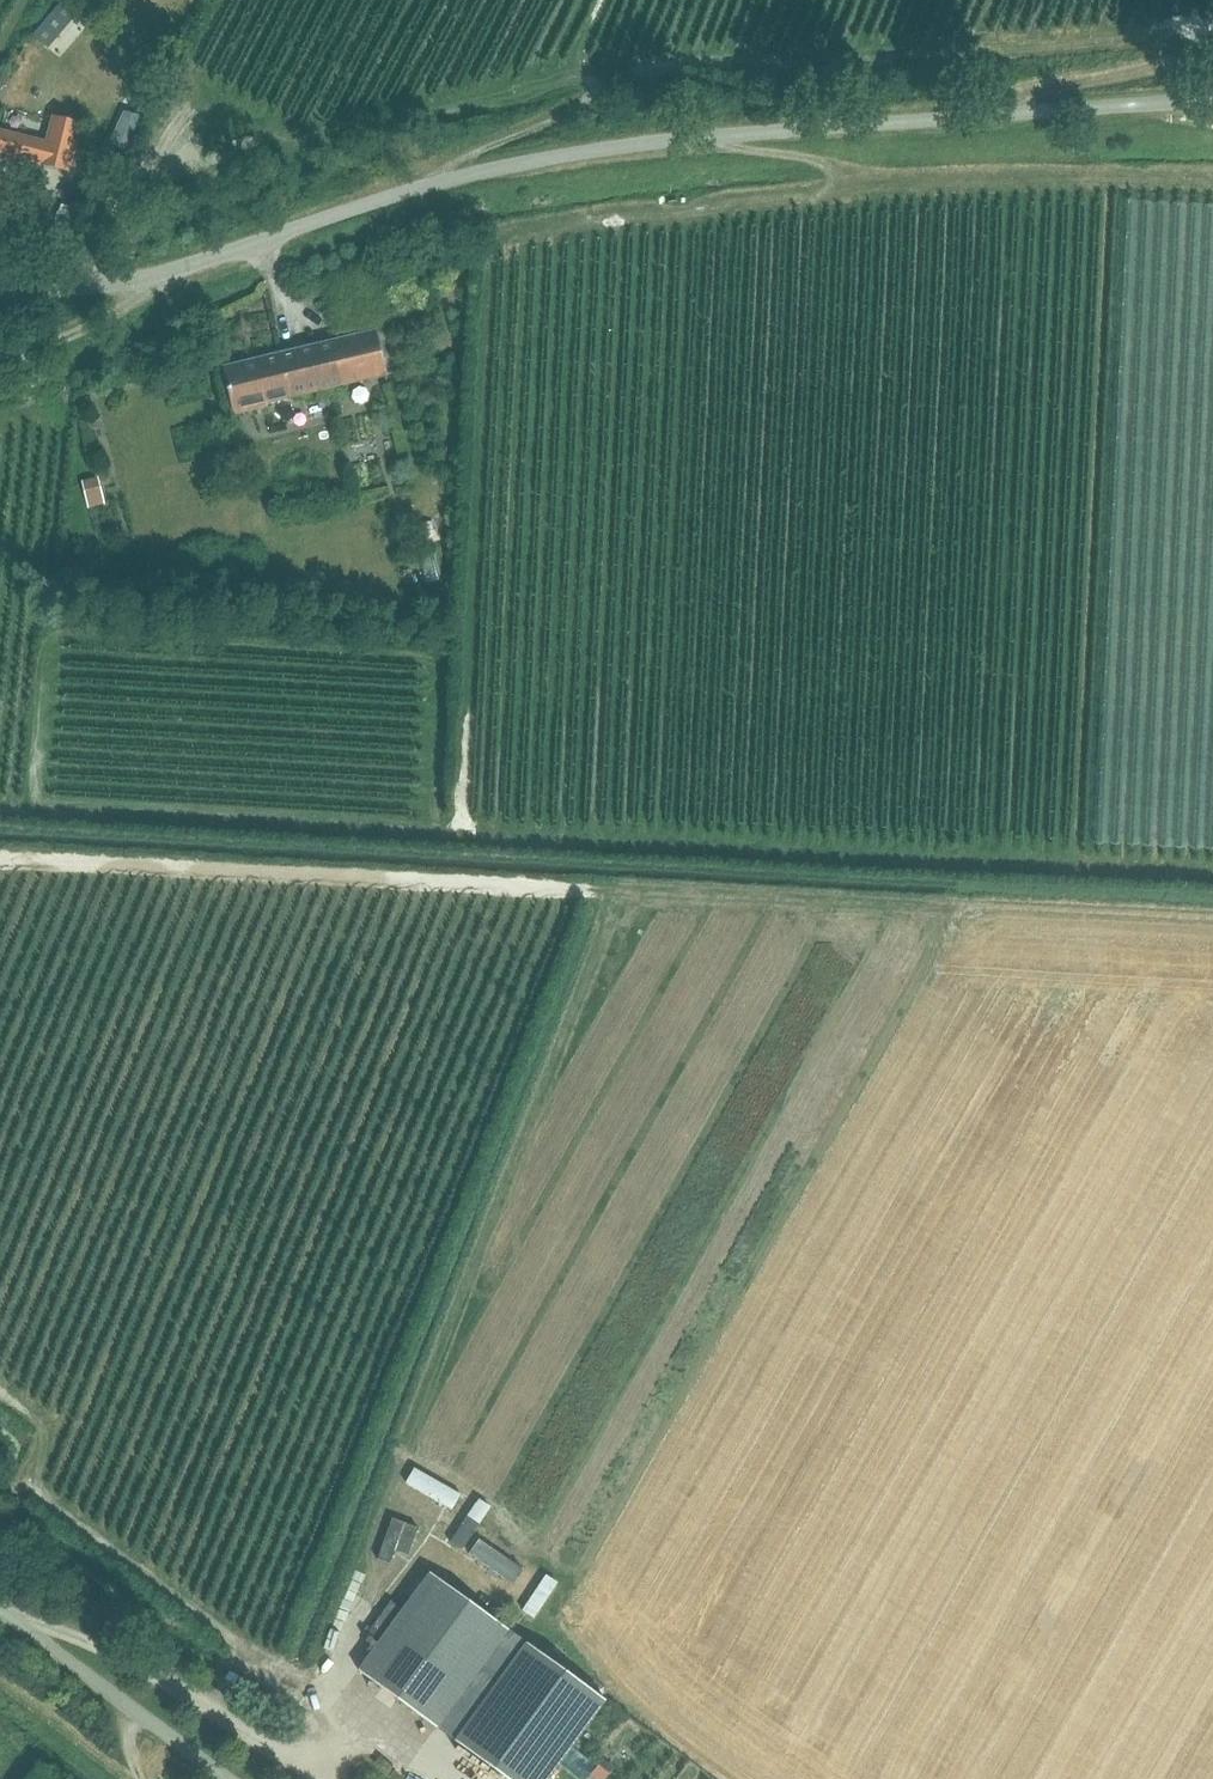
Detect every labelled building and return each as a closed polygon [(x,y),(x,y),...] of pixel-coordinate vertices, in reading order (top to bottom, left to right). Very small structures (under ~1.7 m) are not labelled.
[(45,45),(74,11),(62,1),(33,35),(45,45)] [(5,177),(10,179),(15,157),(69,170),(72,158),(80,125),(53,118),(47,142),(0,131),(0,198),(5,177)] [(373,330),(370,331),(221,366),(234,414),(265,407),(264,402),(383,375),(373,330)] [(361,473),(358,448),(343,449),(346,475),(361,473)] [(97,477),(83,481),(89,504),(103,500),(97,477)] [(541,1505),(484,1582),(620,1681),(676,1604),(541,1505)] [(488,1559),(498,1545),(472,1526),(462,1540),(488,1559)] [(430,1573),(359,1671),(437,1728),(509,1630),(430,1573)] [(507,1778),(548,1778),(605,1700),(528,1643),(456,1742),(507,1778)] [(628,1740),(635,1721),(620,1716),(613,1735),(628,1740)] [(593,1774),(599,1778),(603,1778),(610,1770),(609,1770),(601,1764),(601,1763),(593,1774)]
